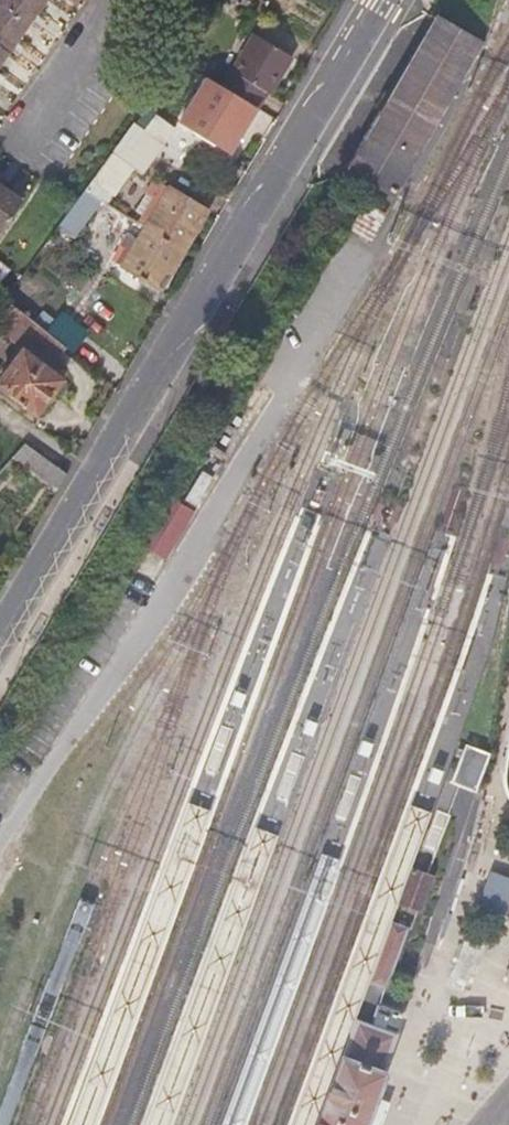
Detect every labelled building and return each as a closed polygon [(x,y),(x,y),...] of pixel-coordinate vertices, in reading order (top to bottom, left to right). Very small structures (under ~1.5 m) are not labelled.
[(41,0),(0,0),(0,1),(28,20),(41,0)] [(28,20),(0,1),(0,44),(8,50),(28,20)] [(436,16),(347,166),(395,195),(484,44),(436,16)] [(255,39),(223,90),(257,110),(277,77),(280,78),(291,60),(255,39)] [(223,90),(207,79),(178,125),(228,156),(257,110),(223,90)] [(140,138),(130,131),(87,189),(101,198),(104,200),(125,172),(137,181),(170,137),(152,124),(140,138)] [(153,204),(140,223),(147,227),(185,251),(207,214),(154,182),(145,198),(153,204)] [(2,234),(25,203),(0,186),(0,232),(2,234)] [(77,232),(101,198),(87,189),(63,223),(77,232)] [(162,290),(185,251),(147,227),(134,248),(128,244),(117,262),(162,290)] [(47,307),(33,324),(64,349),(72,355),(85,338),(47,307)] [(65,387),(61,383),(68,374),(30,344),(23,353),(28,357),(0,391),(0,394),(37,423),(65,387)] [(28,357),(23,353),(2,379),(7,383),(28,357)] [(13,456),(59,489),(68,473),(25,442),(13,456)] [(148,536),(157,541),(171,551),(201,504),(179,489),(148,536)] [(157,573),(171,551),(157,541),(142,564),(157,573)] [(240,696),(235,694),(230,706),(235,708),(241,710),(246,698),(240,696)] [(311,723),(306,721),(301,733),(306,735),(312,737),(317,725),(311,723)] [(369,745),(363,743),(359,756),(364,757),(370,760),(374,747),(369,745)] [(477,791),(490,753),(469,745),(455,782),(461,784),(477,791)] [(436,771),(431,769),(427,781),(432,783),(438,785),(442,773),(436,771)] [(65,1124),(98,1124),(213,812),(186,802),(65,1124)] [(312,1122),(319,1103),(330,1076),(335,1063),(349,1027),(357,1004),(363,989),(368,977),(391,919),(399,899),(412,865),(418,848),(431,815),(419,810),(410,807),(291,1124),(311,1124),(312,1122)] [(146,1124),(174,1124),(280,838),(254,829),(146,1124)] [(219,1124),(244,1124),(341,861),(319,853),(219,1124)] [(412,865),(399,899),(418,906),(430,873),(412,865)] [(480,905),(505,915),(508,905),(508,878),(492,872),(480,905)] [(391,919),(368,977),(383,982),(405,924),(391,919)] [(489,944),(467,936),(448,988),(470,996),(489,944)] [(360,1119),(366,1102),(371,1091),(382,1061),(386,1050),(389,1042),(398,1018),(357,1004),(349,1027),(335,1063),(330,1076),(319,1103),(312,1122),(303,1119),(243,1099),(178,1077),(108,1053),(0,1015),(0,1033),(103,1068),(173,1092),(237,1114),(269,1124),(358,1124),(360,1119)]
